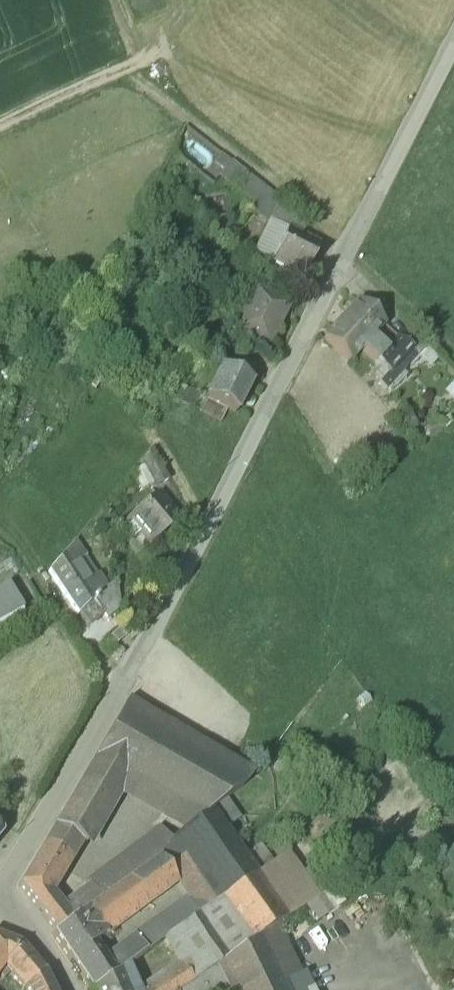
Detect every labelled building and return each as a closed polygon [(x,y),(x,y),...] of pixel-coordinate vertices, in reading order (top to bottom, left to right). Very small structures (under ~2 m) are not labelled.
[(269,221),(279,203),(229,161),(218,174),(256,202),(251,212),(267,220),(269,221)] [(308,225),(279,203),(269,221),(277,225),(287,230),(301,237),(308,225)] [(269,221),(267,220),(253,248),(274,257),(287,230),(277,225),(269,221)] [(301,237),(287,230),(274,257),(272,262),(303,278),(319,246),(301,237)] [(287,300),(255,284),(242,311),(251,315),(243,330),(271,343),(279,327),(274,325),(287,300)] [(384,323),(359,300),(336,326),(360,349),(371,337),(384,323)] [(360,349),(336,326),(324,338),(348,361),(360,349)] [(386,350),(375,362),(381,368),(388,375),(412,349),(399,336),(386,350)] [(386,350),(371,337),(360,349),(375,362),(386,350)] [(423,345),(417,353),(418,354),(432,367),(439,360),(423,345)] [(388,375),(381,368),(375,374),(388,387),(418,354),(417,353),(412,349),(388,375)] [(221,369),(187,353),(180,366),(214,383),(221,369)] [(252,385),(221,369),(214,383),(206,400),(232,413),(236,415),(252,385)] [(446,389),(453,397),(453,379),(446,389)] [(222,430),(232,413),(206,400),(177,384),(170,401),(222,430)] [(445,416),(427,425),(432,437),(450,428),(445,416)] [(170,481),(153,451),(142,463),(156,489),(170,481)] [(158,497),(125,526),(136,539),(142,533),(152,545),(155,542),(158,542),(161,540),(161,537),(178,522),(169,511),(169,510),(158,497)] [(87,558),(76,541),(51,569),(63,587),(79,575),(73,567),(87,558)] [(113,614),(112,616),(121,607),(116,583),(108,588),(99,574),(84,584),(87,589),(71,601),(79,614),(93,602),(106,619),(113,614)] [(84,584),(79,575),(63,587),(71,601),(87,589),(84,584)] [(22,611),(10,587),(0,592),(0,623),(22,611)] [(123,628),(111,639),(118,646),(130,636),(123,628)] [(255,772),(128,696),(120,712),(244,787),(255,772)] [(244,787),(120,712),(94,759),(125,776),(200,819),(211,811),(244,787)] [(125,776),(94,759),(54,827),(78,841),(85,845),(125,776)] [(242,856),(211,811),(200,819),(171,841),(215,903),(216,903),(255,875),(243,858),(242,856)] [(78,841),(54,827),(21,885),(39,909),(50,889),(78,841)] [(161,830),(119,861),(131,878),(158,858),(170,842),(161,830)] [(260,847),(243,858),(255,875),(272,863),(260,847)] [(272,863),(255,875),(286,920),(306,905),(313,900),(295,878),(281,857),(272,863)] [(100,900),(85,911),(101,933),(166,886),(173,878),(158,858),(131,878),(119,886),(100,900)] [(131,878),(119,861),(107,869),(119,886),(131,878)] [(317,861),(295,878),(313,900),(334,884),(317,861)] [(107,869),(87,883),(90,887),(100,900),(119,886),(107,869)] [(255,875),(216,903),(226,918),(235,931),(246,947),(258,939),(276,926),(286,920),(255,875)] [(313,900),(306,905),(318,921),(346,900),(334,884),(313,900)] [(61,908),(50,889),(39,909),(56,932),(85,911),(100,900),(90,887),(61,908)] [(135,938),(145,952),(165,938),(204,911),(189,889),(128,931),(134,939),(135,938)] [(204,911),(165,938),(174,952),(181,950),(226,918),(216,903),(215,903),(204,911)] [(56,932),(53,935),(80,977),(99,963),(89,948),(104,937),(101,933),(85,911),(56,932)] [(276,926),(258,939),(283,989),(310,989),(276,926)] [(235,931),(217,943),(216,942),(205,950),(217,967),(246,947),(235,931)] [(4,965),(19,945),(0,937),(0,970),(4,965)] [(80,977),(89,989),(93,989),(117,973),(145,952),(135,938),(134,939),(99,963),(80,977)] [(215,968),(226,989),(283,989),(258,939),(217,967),(215,968)] [(44,973),(19,945),(4,965),(24,989),(44,973)] [(149,989),(182,989),(192,983),(183,968),(149,989)] [(184,989),(226,989),(215,968),(198,979),(199,980),(184,989)] [(24,989),(25,989),(52,989),(44,973),(24,989)] [(93,989),(125,989),(117,973),(93,989)]
